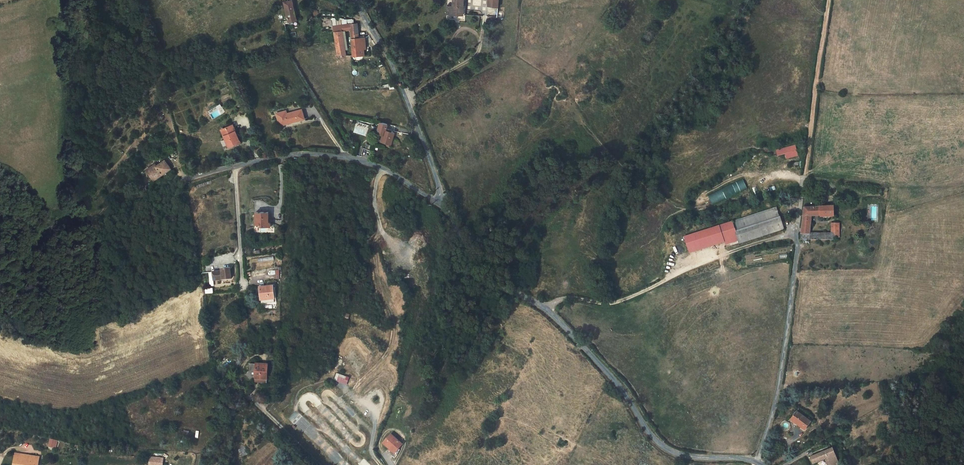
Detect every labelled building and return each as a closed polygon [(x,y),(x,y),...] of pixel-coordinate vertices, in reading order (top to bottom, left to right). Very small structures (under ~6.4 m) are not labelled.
[(451,14),(462,14),(462,0),(452,0),(452,6),(447,6),(447,14),(451,14)] [(293,24),(292,1),(283,1),(284,24),(293,24)] [(356,22),(352,23),(348,24),(349,29),(351,56),(364,55),(363,50),(359,50),(358,41),(357,30),(356,22)] [(333,26),(335,46),(337,58),(345,57),(343,48),(341,39),(340,30),(339,25),(333,26)] [(276,112),(278,123),(303,119),(302,110),(290,112),(290,109),(276,112)] [(220,129),(228,146),(239,142),(231,124),(220,129)] [(780,157),(782,163),(789,161),(790,165),(802,162),(799,152),(780,157)] [(148,168),(151,178),(170,170),(166,159),(157,162),(157,164),(148,168)] [(726,209),(750,197),(753,204),(776,193),(772,183),(749,194),(747,190),(769,178),(764,168),(741,179),(745,186),(724,197),(726,209)] [(706,205),(711,216),(726,209),(724,197),(706,205)] [(806,235),(805,236),(816,237),(816,229),(813,229),(814,212),(827,212),(827,214),(838,215),(839,203),(809,202),(808,207),(808,217),(808,219),(807,223),(806,233),(806,235)] [(254,212),(254,225),(268,225),(268,212),(254,212)] [(782,214),(741,229),(748,249),(749,251),(790,236),(782,214)] [(734,254),(748,249),(741,229),(692,246),(698,261),(733,249),(734,254)] [(203,275),(205,284),(222,281),(220,269),(211,270),(212,274),(203,275)] [(270,274),(276,274),(276,278),(280,278),(280,270),(270,270),(270,274)] [(257,282),(256,295),(270,296),(271,283),(257,282)] [(255,363),(254,378),(265,380),(267,365),(255,363)] [(335,381),(349,384),(351,376),(337,373),(335,381)] [(815,408),(799,402),(794,412),(810,419),(815,408)] [(389,435),(382,443),(393,453),(400,444),(389,435)] [(825,461),(838,456),(842,464),(847,464),(855,462),(847,443),(822,453),(825,461)] [(15,453),(13,464),(38,464),(39,457),(15,453)] [(165,457),(150,456),(150,464),(165,464),(165,457)]
